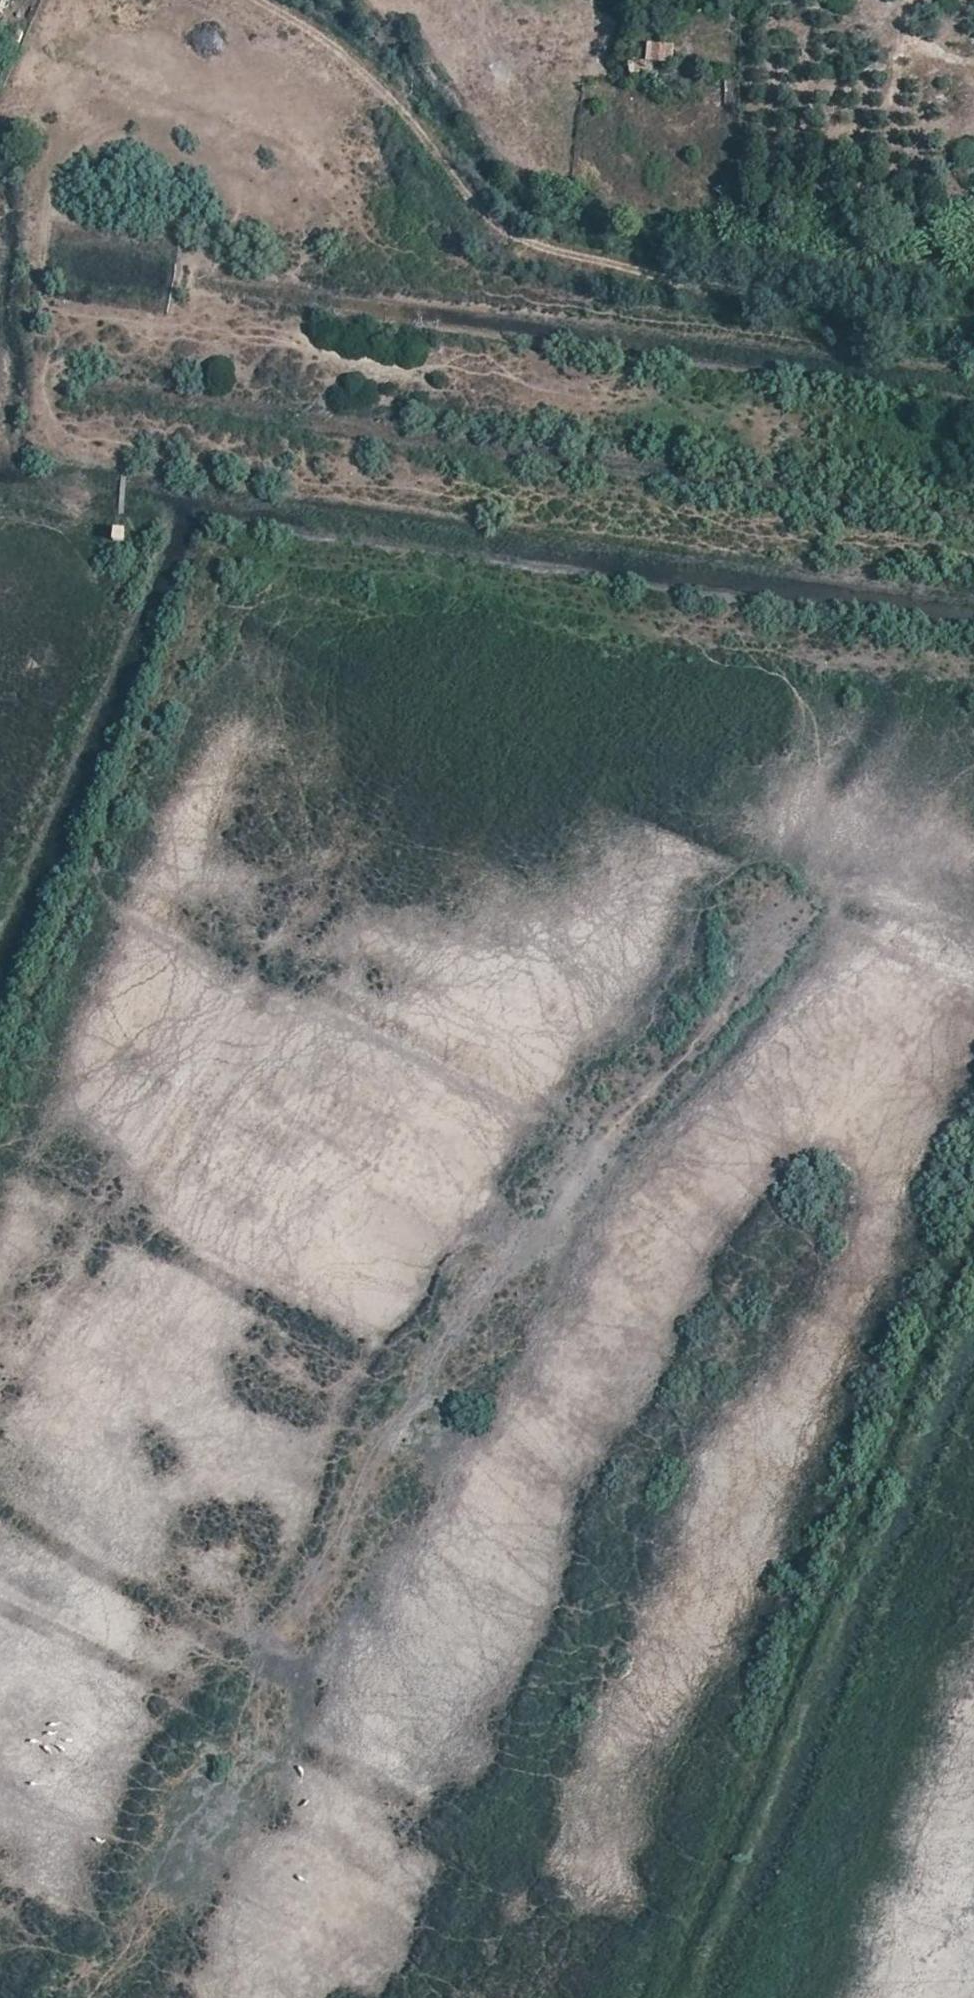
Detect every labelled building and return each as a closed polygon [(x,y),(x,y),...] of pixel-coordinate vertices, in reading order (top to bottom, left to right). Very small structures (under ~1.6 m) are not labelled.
[(8,43),(18,47),(23,34),(14,31),(8,43)]
